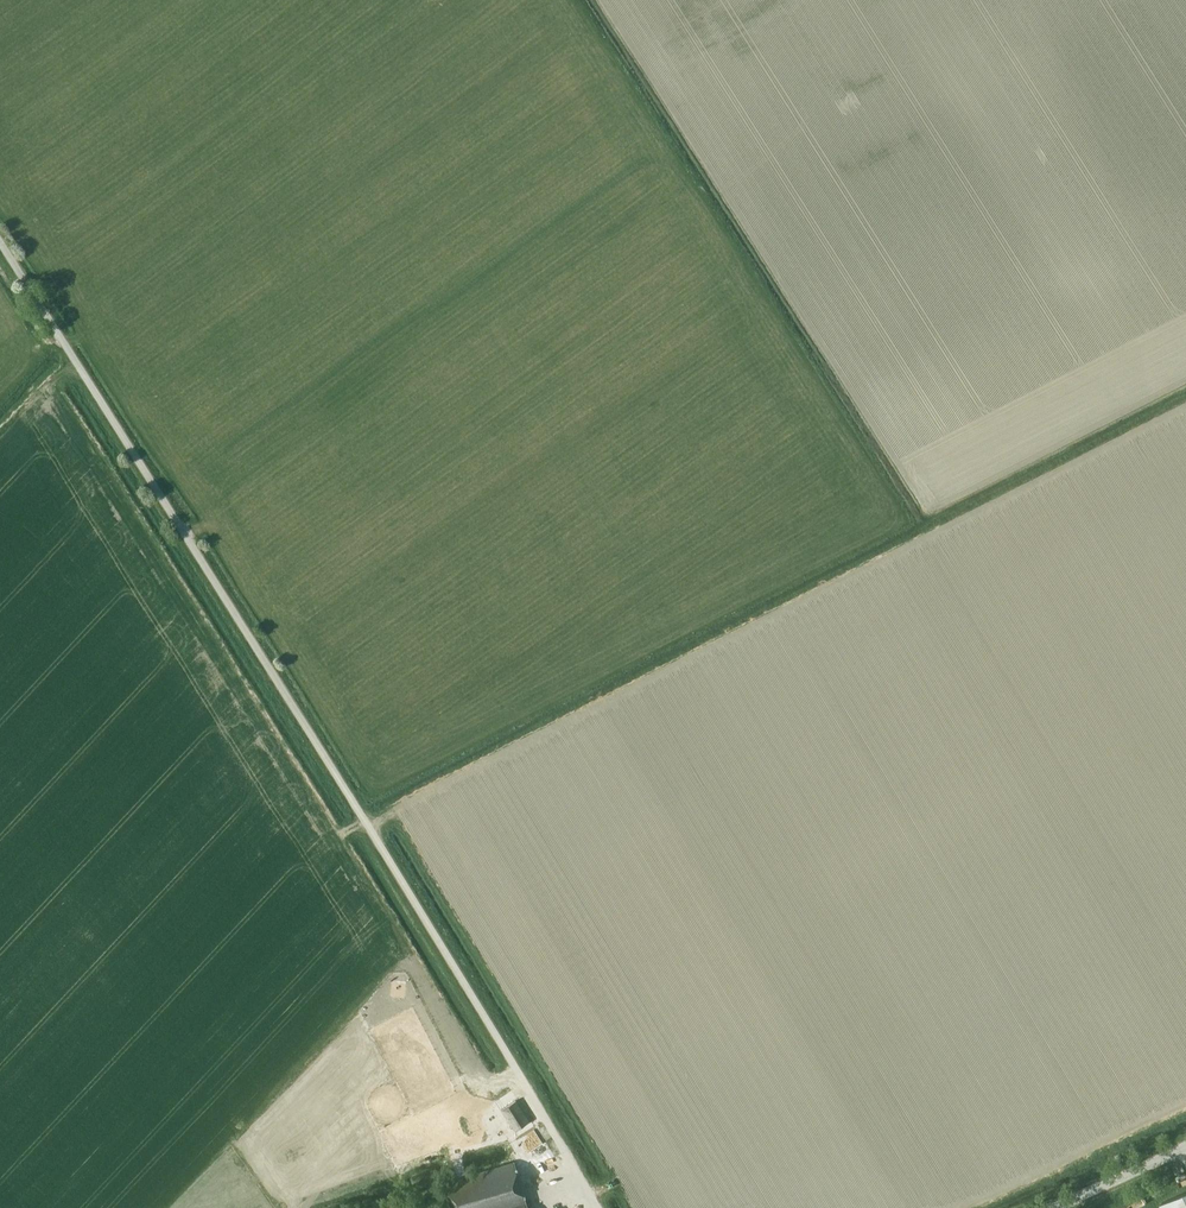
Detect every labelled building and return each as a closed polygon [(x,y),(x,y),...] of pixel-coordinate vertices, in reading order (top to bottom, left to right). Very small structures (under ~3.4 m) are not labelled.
[(529,1121),(516,1100),(502,1109),(515,1130),(529,1121)] [(514,1161),(440,1183),(448,1207),(528,1207),(514,1161)] [(1162,1202),(1165,1207),(1185,1207),(1185,1191),(1162,1202)]
